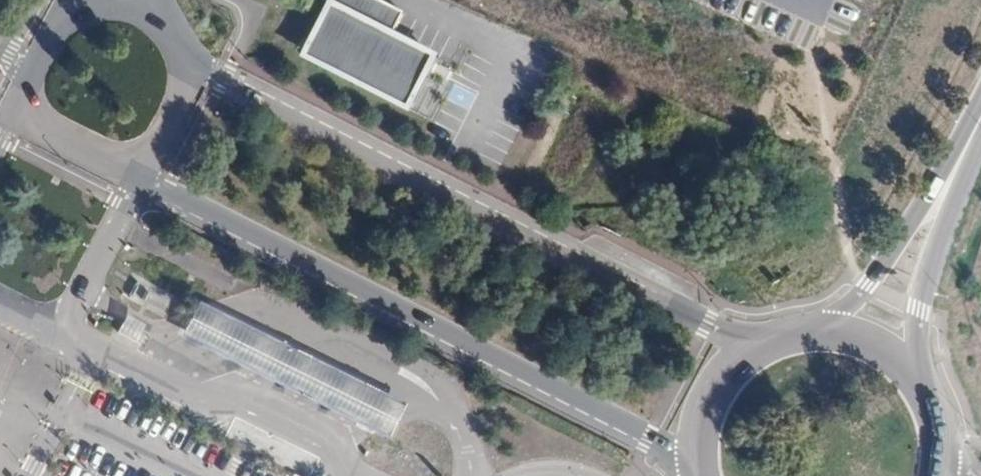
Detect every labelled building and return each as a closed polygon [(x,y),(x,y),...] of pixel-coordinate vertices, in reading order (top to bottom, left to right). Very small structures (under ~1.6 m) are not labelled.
[(403,5),(394,0),(326,0),(310,32),(314,34),(309,45),(331,56),(328,61),(380,86),(382,82),(404,93),(409,82),(414,84),(433,47),(391,27),(403,5)] [(309,45),(314,34),(310,32),(302,47),(328,61),(331,56),(309,45)] [(414,84),(409,82),(404,93),(382,82),(380,86),(406,100),(414,84)] [(401,402),(196,298),(179,331),(385,435),(401,402)] [(123,312),(114,332),(134,341),(143,320),(123,312)]
